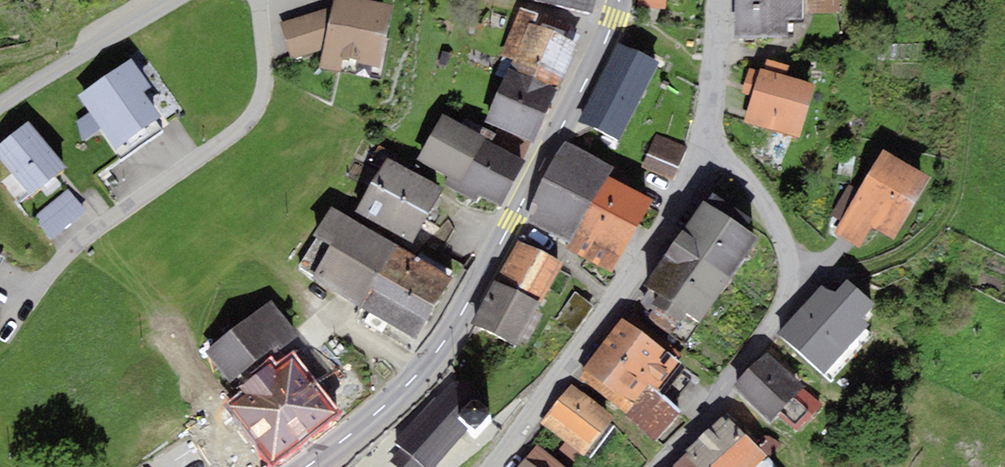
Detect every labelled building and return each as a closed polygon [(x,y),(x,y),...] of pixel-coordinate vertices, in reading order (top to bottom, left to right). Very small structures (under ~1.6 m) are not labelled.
[(367,0),(333,0),(332,7),(323,51),(320,68),(381,80),(389,40),(386,39),(393,5),(367,0)] [(559,6),(592,14),(595,0),(560,0),(559,6)] [(637,7),(665,9),(666,0),(637,0),(637,7)] [(802,0),(735,0),(735,38),(789,38),(789,19),(803,19),(803,14),(802,0)] [(803,14),(840,14),(840,0),(802,0),(803,14)] [(332,7),(280,23),(292,60),(323,51),(332,7)] [(570,27),(521,7),(502,55),(513,59),(509,69),(558,89),(577,43),(565,39),(570,27)] [(618,140),(659,62),(619,42),(579,119),(618,140)] [(124,63),(78,95),(90,112),(101,128),(116,149),(161,117),(143,91),(151,85),(131,58),(124,63)] [(799,137),(816,85),(784,75),(787,66),(767,60),(764,69),(760,68),(758,71),(750,68),(742,92),(751,95),(743,120),(799,137)] [(509,69),(485,122),(535,143),(558,89),(509,69)] [(90,112),(77,121),(82,139),(101,128),(90,112)] [(486,136),(444,113),(418,159),(448,175),(443,184),(477,202),(480,196),(501,207),(525,162),(484,140),(486,136)] [(29,121),(0,145),(0,159),(32,197),(67,167),(29,121)] [(672,181),(687,147),(658,134),(643,168),(672,181)] [(614,167),(565,141),(526,216),(572,241),(608,175),(614,167)] [(929,177),(884,151),(836,232),(859,245),(871,226),(892,238),(929,177)] [(442,189),(386,159),(356,213),(412,243),(442,189)] [(653,200),(608,175),(572,241),(568,248),(613,273),(653,200)] [(50,240),(86,210),(68,189),(33,220),(50,240)] [(713,193),(706,203),(748,230),(754,219),(713,193)] [(706,203),(702,200),(683,230),(739,265),(758,236),(748,230),(706,203)] [(360,309),(397,246),(347,217),(330,207),(313,235),(317,238),(299,267),(312,275),(310,280),(360,309)] [(720,294),(739,265),(683,230),(664,259),(720,294)] [(516,240),(496,278),(541,302),(561,264),(516,240)] [(416,341),(452,277),(397,246),(360,309),(416,341)] [(702,322),(720,294),(664,259),(647,286),(659,294),(652,305),(680,323),(687,312),(702,322)] [(517,346),(541,302),(496,278),(472,321),(517,346)] [(825,375),(869,325),(863,319),(876,305),(847,279),(834,293),(822,283),(778,333),(825,375)] [(575,333),(593,307),(574,294),(556,320),(575,333)] [(271,300),(206,352),(229,381),(272,348),(276,354),(300,336),(295,330),(271,300)] [(682,363),(621,318),(599,347),(648,384),(660,392),(682,363)] [(627,413),(648,384),(599,347),(582,370),(586,372),(581,379),(627,413)] [(771,422),(805,386),(767,351),(733,387),(771,422)] [(275,466),(341,413),(293,352),(273,368),(269,364),(239,387),(243,392),(227,405),(275,466)] [(394,440),(401,447),(390,460),(398,466),(434,466),(468,425),(475,431),(491,413),(470,397),(472,394),(474,388),(472,383),(469,380),(461,379),(453,381),(435,398),(434,396),(394,440)] [(541,422),(583,455),(615,416),(572,382),(541,422)] [(660,392),(648,384),(627,413),(656,440),(681,410),(660,392)] [(685,454),(698,466),(754,466),(766,456),(726,412),(683,452),(685,454)] [(536,466),(564,466),(536,444),(525,458),(536,466)] [(685,454),(671,466),(672,466),(698,466),(685,454)] [(766,456),(754,466),(776,466),(766,456)] [(525,458),(517,466),(536,466),(525,458)]
